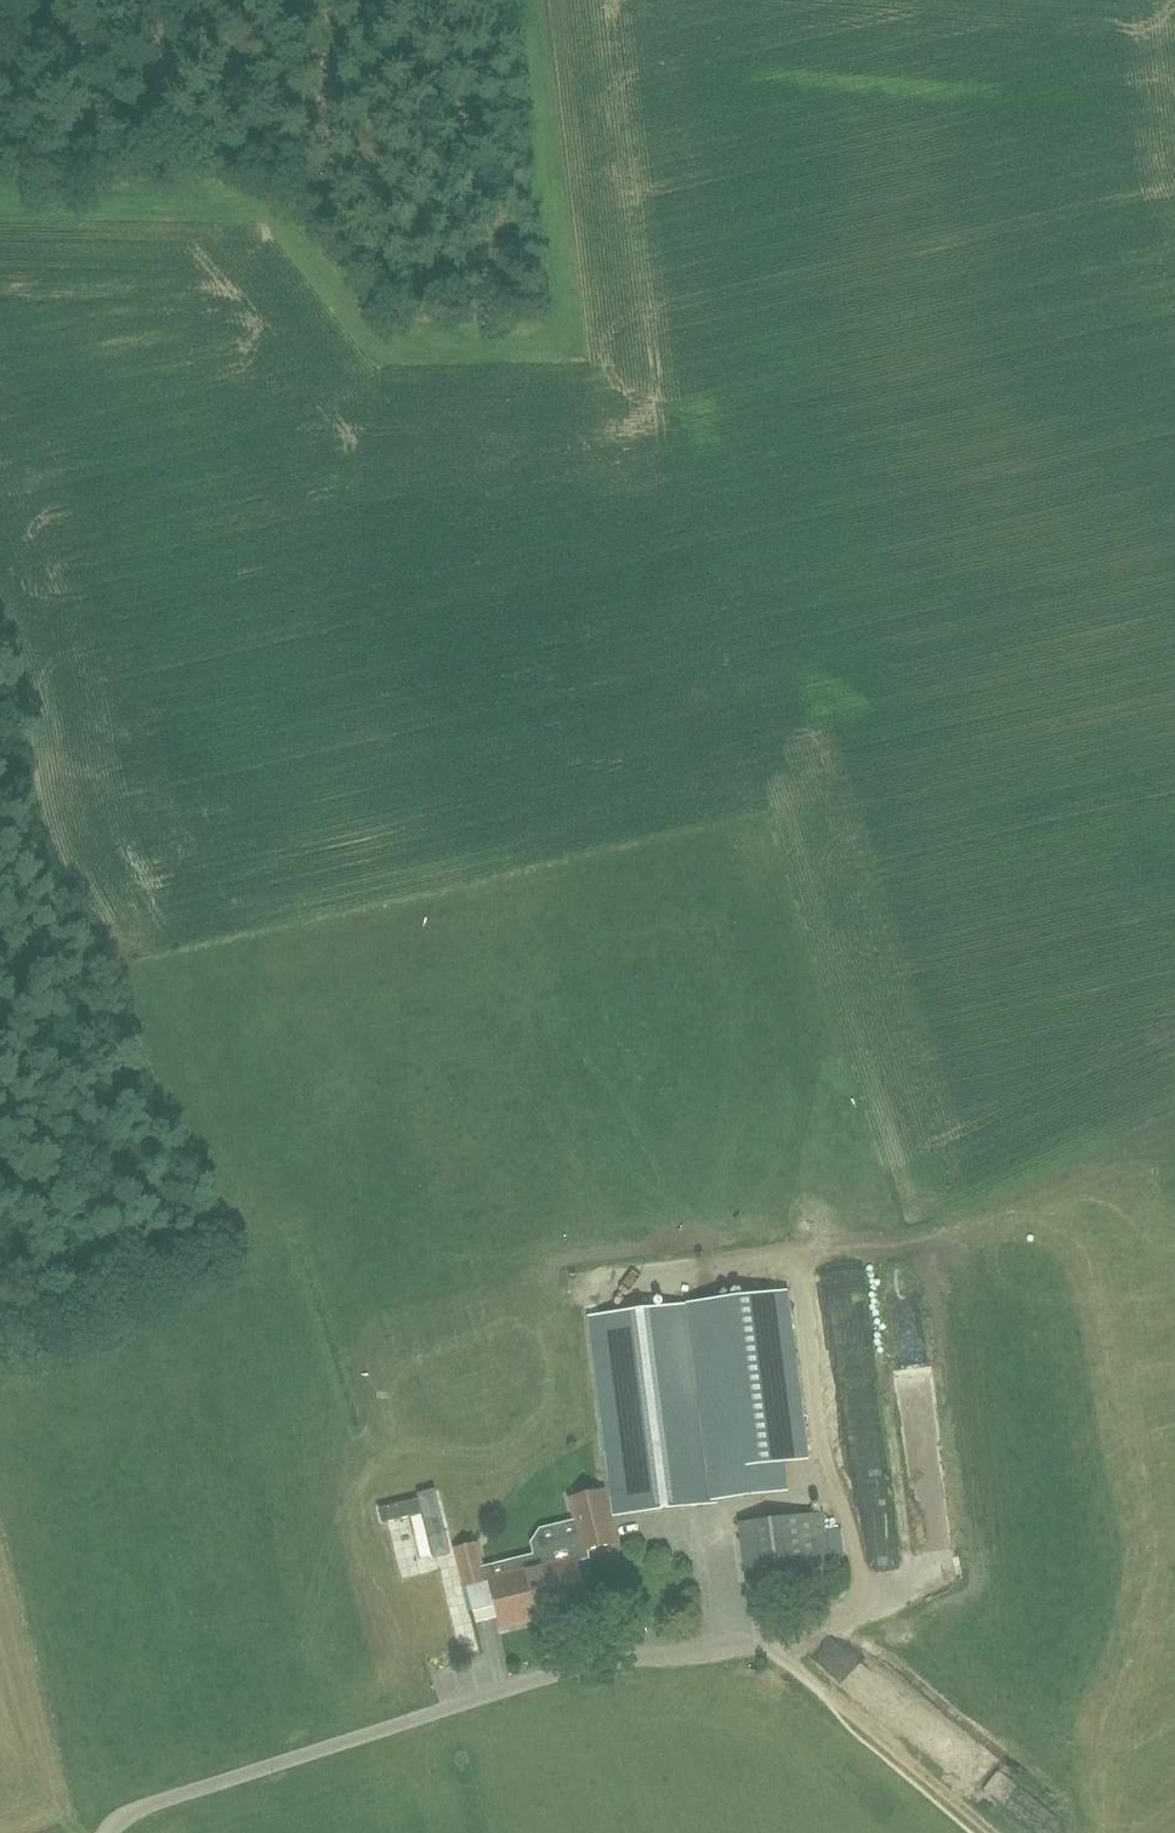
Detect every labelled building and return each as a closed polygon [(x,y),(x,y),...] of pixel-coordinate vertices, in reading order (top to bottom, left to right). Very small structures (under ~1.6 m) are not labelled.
[(685,1303),(696,1395),(602,1406),(615,1515),(716,1503),(716,1500),(788,1491),(785,1463),(809,1459),(788,1290),(685,1303)] [(840,1464),(880,1462),(878,1419),(837,1421),(840,1464)] [(590,1558),(587,1550),(617,1541),(603,1490),(570,1499),(576,1519),(539,1528),(530,1542),(533,1554),(484,1566),(478,1543),(453,1549),(462,1588),(492,1580),(504,1630),(589,1608),(577,1562),(590,1558)] [(418,1500),(380,1509),(384,1523),(410,1517),(420,1559),(432,1556),(432,1557),(450,1552),(435,1492),(417,1497),(418,1500)] [(823,1512),(741,1522),(752,1610),(834,1600),(823,1512)]
